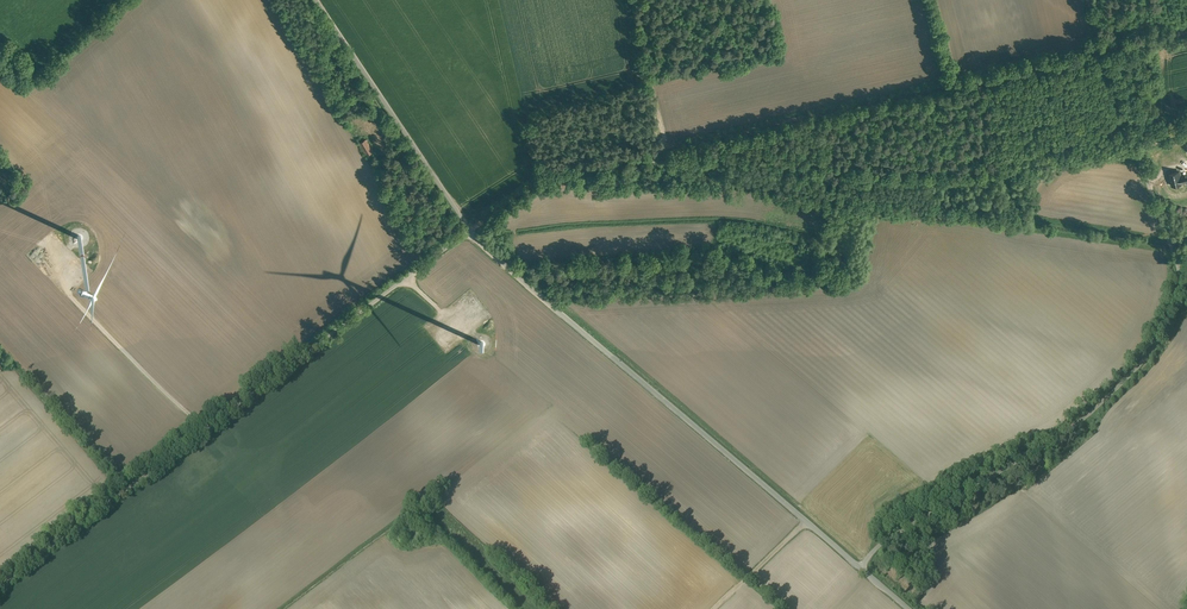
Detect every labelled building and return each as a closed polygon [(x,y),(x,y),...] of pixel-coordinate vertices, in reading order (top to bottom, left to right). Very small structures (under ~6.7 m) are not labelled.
[(368,139),(361,143),(368,156),(375,152),(368,139)] [(1169,174),(1172,186),(1182,183),(1186,181),(1186,174),(1180,175),(1179,171),(1169,174)]
